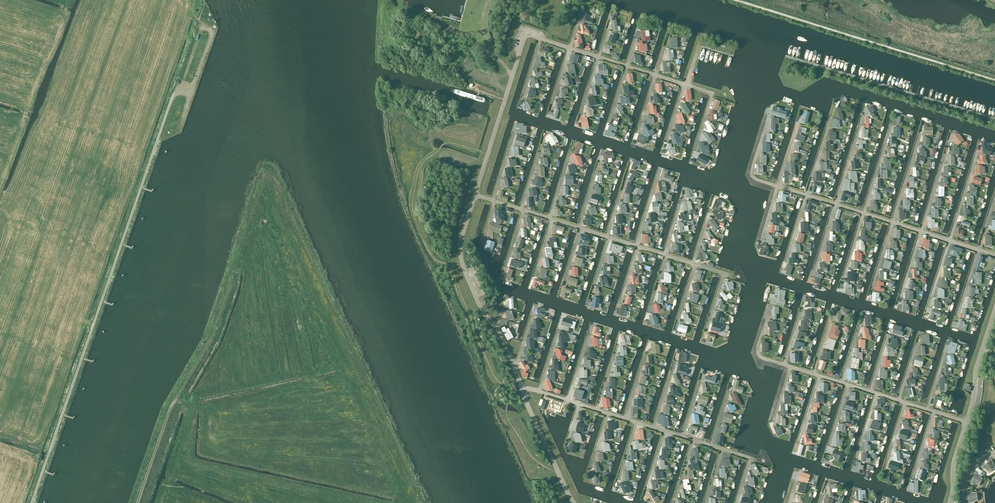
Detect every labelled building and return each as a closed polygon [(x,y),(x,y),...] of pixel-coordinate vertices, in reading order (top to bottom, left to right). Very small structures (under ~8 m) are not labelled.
[(584,23),(580,24),(582,34),(585,34),(588,35),(589,33),(589,31),(588,30),(585,31),(584,28),(586,28),(586,26),(584,26),(584,23)] [(641,31),(642,41),(646,41),(650,41),(649,36),(645,37),(644,31),(641,31)] [(582,40),(581,35),(576,34),(577,41),(574,41),(575,47),(583,46),(582,40)] [(637,43),(639,52),(648,51),(646,44),(643,44),(642,42),(637,43)] [(540,48),(538,55),(544,57),(546,50),(540,48)] [(674,60),(674,53),(670,53),(670,50),(665,50),(665,54),(666,54),(667,61),(674,60)] [(578,63),(577,53),(573,54),(573,53),(570,54),(570,63),(573,62),(573,63),(578,63)] [(634,54),(635,64),(638,64),(638,66),(641,66),(642,66),(643,66),(642,63),(641,63),(640,55),(637,56),(637,54),(634,54)] [(667,67),(666,62),(662,62),(664,73),(670,72),(670,67),(667,67)] [(567,65),(569,74),(571,74),(571,76),(576,77),(574,65),(571,64),(567,65)] [(598,65),(599,75),(603,75),(603,76),(608,75),(608,70),(604,70),(603,64),(598,65)] [(533,69),(536,78),(542,76),(541,72),(538,73),(536,68),(533,69)] [(563,77),(566,88),(573,86),(570,77),(567,76),(563,77)] [(530,88),(533,89),(536,88),(535,84),(538,84),(537,80),(533,79),(530,80),(532,85),(529,86),(530,88)] [(629,95),(634,96),(634,91),(629,91),(628,86),(623,87),(624,93),(626,95),(629,95)] [(530,88),(527,98),(531,99),(532,96),(535,97),(536,93),(536,91),(533,90),(534,89),(533,89),(530,88)] [(563,88),(560,88),(561,94),(559,95),(559,97),(561,98),(565,97),(565,94),(568,94),(567,89),(563,88)] [(587,106),(590,106),(593,106),(592,102),(595,101),(594,97),(591,96),(587,97),(589,103),(587,103),(587,106)] [(558,98),(555,99),(556,105),(554,105),(555,107),(557,108),(558,108),(561,107),(561,104),(563,103),(562,100),(558,98)] [(714,103),(712,109),(720,112),(721,107),(719,106),(720,101),(715,100),(712,99),(712,102),(714,103)] [(526,102),(523,103),(527,111),(531,109),(529,107),(532,106),(530,102),(528,101),(526,102)] [(683,103),(679,105),(684,114),(687,112),(688,114),(690,112),(685,103),(683,104),(683,103)] [(653,104),(649,105),(650,114),(657,113),(656,106),(653,106),(653,104)] [(616,108),(621,116),(624,114),(621,109),(623,108),(622,106),(620,106),(619,106),(616,108)] [(869,106),(866,108),(870,114),(869,115),(870,116),(871,115),(873,118),(877,120),(878,118),(875,117),(876,117),(873,112),(875,111),(872,106),(870,107),(869,106)] [(587,107),(584,108),(586,115),(583,114),(582,115),(587,117),(587,118),(594,115),(593,113),(594,111),(593,110),(592,109),(591,108),(587,107)] [(556,120),(559,110),(554,108),(553,113),(548,112),(547,117),(556,120)] [(840,109),(835,110),(838,119),(840,119),(844,121),(841,111),(840,109)] [(714,110),(709,111),(709,117),(707,117),(706,120),(710,120),(710,121),(714,121),(714,114),(714,110)] [(678,120),(676,121),(677,123),(679,124),(682,123),(682,124),(685,123),(684,122),(685,122),(682,113),(680,113),(676,115),(678,120)] [(643,121),(643,123),(647,124),(654,123),(653,117),(649,116),(649,114),(645,115),(646,121),(643,121)] [(580,118),(582,128),(586,127),(586,128),(589,127),(587,117),(585,116),(580,118)] [(775,128),(775,124),(778,124),(779,118),(771,118),(770,130),(772,130),(772,131),(775,131),(775,128)] [(708,121),(704,123),(707,128),(703,130),(710,133),(713,131),(710,124),(712,123),(710,123),(710,122),(708,121)] [(519,128),(519,133),(526,133),(526,126),(523,126),(523,123),(515,123),(515,128),(519,128)] [(645,125),(641,127),(643,129),(641,134),(648,137),(654,133),(652,129),(648,131),(645,125)] [(674,125),(676,133),(679,132),(679,133),(684,132),(683,126),(681,126),(681,125),(678,125),(674,125)] [(927,126),(924,125),(923,134),(932,135),(933,128),(927,127),(927,126)] [(617,128),(610,126),(608,132),(605,131),(603,135),(606,136),(610,137),(610,136),(614,138),(615,134),(611,132),(612,130),(616,132),(617,128)] [(803,128),(799,127),(795,140),(803,142),(805,137),(800,135),(803,128)] [(900,137),(900,130),(898,130),(898,129),(896,129),(896,127),(893,127),(893,133),(891,133),(891,136),(894,137),(900,137)] [(702,132),(702,133),(710,144),(715,140),(711,135),(708,137),(705,132),(702,132)] [(546,137),(545,139),(547,142),(548,141),(551,146),(559,142),(555,137),(552,134),(551,134),(546,137)] [(638,134),(636,142),(644,145),(645,141),(647,141),(648,138),(638,134)] [(670,135),(673,144),(675,144),(679,143),(677,135),(674,136),(673,134),(670,135)] [(958,145),(964,141),(959,134),(951,136),(955,142),(954,144),(958,145)] [(523,147),(526,139),(517,136),(514,145),(523,147)] [(855,146),(855,148),(859,149),(862,149),(862,144),(866,144),(866,141),(862,141),(862,140),(858,140),(859,146),(855,146)] [(830,141),(826,141),(826,150),(829,149),(829,150),(834,150),(833,145),(830,145),(830,144),(832,144),(832,142),(830,142),(830,141)] [(983,153),(986,154),(990,156),(992,148),(986,146),(986,141),(981,142),(983,153)] [(576,147),(574,152),(578,154),(580,149),(582,149),(584,144),(577,142),(576,145),(575,145),(575,147),(576,147)] [(704,144),(702,142),(698,143),(700,153),(703,152),(703,154),(709,156),(709,153),(707,153),(707,151),(709,151),(708,146),(705,146),(704,144)] [(794,143),(794,151),(803,154),(804,151),(800,150),(798,150),(798,147),(800,147),(800,143),(794,143)] [(667,146),(669,152),(670,151),(671,155),(676,153),(674,147),(672,148),(671,145),(667,146)] [(948,152),(948,154),(952,155),(959,155),(959,151),(956,151),(956,149),(957,149),(957,145),(955,145),(951,145),(951,152),(948,152)] [(515,146),(511,146),(512,157),(519,156),(518,148),(516,148),(515,146)] [(889,147),(886,147),(888,158),(895,157),(894,153),(891,154),(890,147),(889,147)] [(919,156),(922,156),(922,157),(927,158),(926,152),(925,152),(925,149),(922,149),(922,148),(919,148),(919,154),(917,153),(916,155),(919,156)] [(607,152),(603,153),(604,163),(608,162),(608,159),(614,158),(613,153),(611,153),(610,152),(607,152)] [(702,158),(700,153),(695,156),(698,164),(701,163),(702,164),(709,161),(706,156),(702,158)] [(986,154),(983,153),(979,153),(979,159),(977,159),(977,164),(985,164),(986,154)] [(574,154),(571,155),(575,165),(578,164),(579,165),(583,163),(580,157),(575,156),(574,154)] [(943,165),(947,165),(947,166),(955,166),(954,157),(950,155),(947,155),(947,162),(944,162),(943,165)] [(543,156),(539,157),(541,166),(548,165),(547,157),(543,158),(543,156)] [(914,165),(918,166),(919,161),(924,162),(925,159),(917,156),(914,165)] [(511,158),(508,158),(510,168),(517,166),(515,159),(512,160),(511,158)] [(633,160),(631,169),(634,170),(636,165),(639,166),(640,162),(637,161),(633,160)] [(790,162),(786,163),(787,173),(795,175),(795,169),(794,164),(790,162)] [(603,164),(600,165),(601,173),(608,175),(609,171),(604,169),(603,164)] [(568,166),(569,175),(577,173),(576,168),(572,169),(572,165),(568,166)] [(975,165),(975,171),(973,171),(973,174),(975,174),(984,174),(984,167),(981,167),(981,165),(975,165)] [(540,166),(536,166),(537,177),(541,178),(544,177),(544,168),(540,166)] [(948,166),(943,166),(944,173),(942,173),(941,172),(940,175),(944,176),(948,176),(948,171),(951,171),(951,167),(948,168),(948,166)] [(505,168),(506,177),(513,176),(513,172),(512,172),(511,169),(508,168),(505,168)] [(663,169),(659,179),(672,183),(674,178),(667,176),(668,170),(663,169)] [(632,174),(628,180),(631,182),(634,177),(637,179),(639,175),(637,174),(633,172),(630,171),(629,173),(632,174)] [(820,171),(816,171),(816,182),(819,182),(819,181),(824,181),(824,177),(822,177),(822,173),(820,171)] [(851,171),(848,171),(849,180),(851,179),(851,181),(856,182),(855,179),(857,179),(856,174),(855,174),(854,172),(851,171)] [(784,172),(784,183),(792,183),(792,180),(788,180),(788,173),(784,172)] [(974,176),(972,183),(980,185),(982,179),(974,176)] [(532,185),(540,187),(542,179),(534,177),(532,185)] [(914,177),(913,177),(909,177),(908,177),(907,181),(909,182),(909,188),(914,188),(917,188),(917,184),(914,184),(914,177)] [(504,178),(501,178),(503,189),(509,187),(507,178),(504,178)] [(938,182),(937,185),(941,186),(947,186),(947,178),(940,178),(941,183),(938,182)] [(850,180),(845,180),(845,191),(854,191),(854,183),(852,183),(850,183),(850,180)] [(814,182),(811,192),(815,193),(817,187),(821,189),(822,185),(814,182)] [(969,195),(973,195),(973,196),(976,196),(976,192),(977,192),(977,188),(974,188),(974,186),(969,186),(969,193),(967,192),(966,194),(969,195)] [(535,187),(528,189),(530,197),(537,196),(535,187)] [(938,187),(938,193),(936,193),(935,196),(938,197),(944,196),(944,187),(938,187)] [(909,198),(909,199),(913,201),(913,198),(914,198),(914,193),(909,193),(909,188),(905,188),(905,189),(904,189),(903,192),(905,193),(905,198),(909,198)] [(688,189),(685,190),(688,199),(694,197),(693,193),(692,194),(691,190),(688,189)] [(873,200),(880,200),(880,195),(879,195),(879,193),(877,193),(877,190),(873,190),(873,197),(871,197),(871,199),(873,200)] [(502,196),(503,192),(499,191),(497,199),(507,202),(508,198),(502,196)] [(776,199),(776,202),(786,202),(786,197),(788,197),(789,197),(789,193),(788,193),(782,191),(779,191),(779,199),(776,199)] [(629,197),(629,194),(623,194),(623,200),(620,200),(620,202),(623,203),(627,203),(627,197),(629,197)] [(562,196),(558,197),(559,206),(567,205),(566,200),(564,200),(564,199),(562,199),(562,196)] [(965,199),(966,199),(966,206),(973,206),(973,199),(971,199),(971,197),(970,196),(966,196),(966,197),(965,197),(965,199)] [(935,207),(935,206),(941,207),(941,204),(938,204),(938,197),(935,197),(935,205),(932,204),(931,206),(935,207)] [(719,210),(723,201),(716,198),(712,207),(719,210)] [(904,208),(904,209),(907,209),(906,206),(910,206),(910,200),(907,200),(907,199),(906,198),(902,198),(902,204),(902,206),(901,205),(899,205),(899,207),(904,208)] [(815,201),(808,200),(807,211),(810,211),(811,203),(814,204),(815,201)] [(870,206),(868,207),(868,210),(874,210),(875,211),(876,211),(877,210),(877,205),(876,205),(876,201),(873,200),(870,200),(870,206)] [(619,204),(620,214),(627,213),(626,207),(623,208),(622,204),(619,204)] [(587,208),(590,215),(593,214),(593,215),(597,214),(595,207),(591,208),(591,207),(587,208)] [(904,208),(899,207),(898,209),(899,210),(899,219),(903,219),(903,220),(906,220),(906,213),(904,213),(904,209),(904,208)] [(935,207),(931,207),(931,215),(928,214),(928,217),(931,218),(938,217),(938,209),(935,209),(935,207)] [(496,222),(496,224),(501,224),(501,222),(504,222),(503,215),(502,215),(502,208),(494,209),(496,222)] [(720,211),(715,209),(711,212),(718,221),(723,217),(723,213),(719,212),(720,211)] [(684,215),(683,212),(680,213),(682,222),(685,221),(685,222),(689,222),(688,214),(684,215)] [(645,221),(649,223),(655,223),(654,214),(653,215),(652,213),(648,213),(649,219),(646,219),(645,221)] [(775,213),(772,213),(772,220),(770,220),(770,223),(772,222),(772,223),(779,225),(780,220),(780,219),(777,218),(777,214),(775,213)] [(530,217),(523,218),(524,228),(532,227),(530,217)] [(932,218),(927,218),(927,228),(934,228),(938,228),(938,223),(934,223),(934,220),(932,220),(932,218)] [(719,228),(713,220),(712,221),(711,220),(708,222),(714,231),(719,228)] [(680,221),(676,222),(678,233),(685,232),(683,224),(681,222),(680,221)] [(496,224),(490,222),(488,229),(489,229),(488,231),(492,232),(493,231),(500,234),(502,226),(496,224)] [(805,222),(800,222),(801,232),(808,232),(808,224),(805,224),(805,223),(805,222)] [(554,225),(552,233),(556,235),(557,230),(563,232),(564,228),(554,225)] [(613,227),(613,236),(621,235),(621,226),(613,227)] [(963,230),(960,230),(960,226),(955,226),(955,227),(955,234),(956,234),(956,238),(963,237),(963,231),(963,230)] [(711,235),(709,230),(705,232),(709,241),(714,239),(712,235),(711,235)] [(676,232),(673,233),(675,242),(678,242),(678,243),(682,242),(681,238),(678,239),(676,232)] [(805,234),(799,232),(796,242),(802,244),(805,234)] [(587,235),(583,234),(580,244),(588,247),(589,243),(590,242),(590,240),(590,239),(590,238),(587,237),(587,235)] [(769,234),(765,234),(766,244),(767,244),(770,245),(774,245),(773,239),(772,239),(772,235),(770,236),(769,234)] [(548,238),(550,247),(557,246),(555,238),(552,237),(548,238)] [(521,250),(524,240),(518,238),(515,248),(521,250)] [(893,239),(889,239),(890,249),(894,249),(893,250),(898,252),(899,248),(897,248),(896,241),(893,241),(893,239)] [(495,242),(487,240),(484,250),(492,252),(495,242)] [(608,246),(612,256),(616,254),(615,253),(617,253),(614,244),(612,243),(611,244),(611,245),(608,246)] [(767,253),(769,247),(766,246),(767,244),(766,244),(762,243),(762,245),(760,245),(759,248),(761,249),(759,255),(762,256),(764,252),(767,253)] [(579,246),(577,255),(585,256),(587,248),(579,246)] [(551,247),(550,247),(548,247),(545,248),(547,258),(553,256),(551,247)] [(703,252),(702,252),(702,251),(699,250),(698,252),(699,253),(698,253),(701,262),(707,261),(704,252),(703,252)] [(789,258),(789,263),(798,264),(798,259),(795,259),(795,253),(791,253),(791,258),(789,258)] [(606,255),(607,265),(614,263),(614,260),(611,260),(610,254),(606,255)] [(583,259),(575,257),(573,265),(581,267),(583,259)] [(915,259),(914,259),(913,262),(915,262),(915,268),(919,268),(919,270),(922,270),(922,269),(922,268),(922,262),(919,262),(919,259),(915,259)] [(857,269),(857,262),(854,261),(851,261),(850,268),(848,268),(848,270),(850,271),(851,269),(857,269)] [(668,273),(674,271),(673,267),(671,268),(669,262),(666,263),(667,269),(665,269),(665,272),(668,271),(668,273)] [(634,265),(636,274),(640,274),(642,273),(641,266),(638,265),(638,264),(634,265)] [(789,275),(793,266),(787,264),(784,271),(782,270),(781,273),(789,275)] [(537,275),(536,277),(544,279),(543,274),(546,274),(548,270),(539,267),(539,275),(537,275)] [(572,276),(578,276),(578,270),(578,268),(574,267),(571,267),(570,267),(569,270),(572,270),(572,276)] [(702,271),(699,270),(696,280),(699,281),(700,281),(702,281),(704,276),(701,275),(702,271)] [(982,273),(977,272),(977,271),(973,270),(972,275),(974,275),(974,282),(978,283),(978,284),(978,285),(981,285),(982,273)] [(848,282),(855,282),(855,274),(852,271),(847,271),(847,278),(845,278),(845,281),(848,282)] [(667,273),(664,273),(664,280),(660,280),(660,283),(667,283),(667,279),(670,279),(670,276),(667,276),(667,273)] [(816,273),(813,283),(819,285),(822,275),(816,273)] [(632,285),(639,284),(638,276),(635,277),(635,274),(631,275),(632,285)] [(603,276),(599,277),(601,286),(608,285),(607,277),(603,278),(603,276)] [(567,284),(576,287),(578,280),(569,277),(567,284)] [(544,286),(545,282),(534,278),(531,288),(535,289),(537,284),(544,286)] [(728,291),(734,289),(732,285),(730,286),(727,281),(724,282),(728,291)] [(876,291),(884,291),(884,289),(880,289),(880,286),(883,286),(883,282),(880,282),(880,281),(876,281),(876,287),(874,287),(874,290),(876,290),(876,291)] [(845,293),(851,293),(851,285),(848,284),(848,283),(844,282),(843,289),(839,289),(839,292),(845,293)] [(564,287),(561,298),(565,299),(567,293),(571,294),(572,290),(564,287)] [(784,300),(785,291),(779,290),(779,288),(775,288),(774,294),(770,295),(768,301),(771,301),(770,304),(774,304),(776,305),(786,307),(787,304),(784,304),(785,300),(784,300)] [(905,290),(905,300),(913,300),(913,292),(909,290),(905,290)] [(729,298),(722,291),(720,294),(726,301),(729,298)] [(879,297),(879,293),(872,292),(872,297),(869,297),(869,301),(878,302),(880,302),(880,297),(879,297)] [(693,293),(689,293),(690,301),(694,301),(693,298),(697,299),(699,295),(693,293)] [(623,302),(622,304),(622,305),(625,305),(631,305),(632,300),(631,300),(631,296),(629,296),(629,295),(625,295),(625,302),(623,302)] [(600,298),(593,297),(591,307),(598,308),(599,303),(600,303),(600,298)] [(969,303),(970,298),(966,297),(966,304),(963,303),(962,308),(965,308),(972,309),(972,305),(969,303)] [(811,302),(811,298),(808,298),(803,298),(802,302),(808,302),(808,305),(805,305),(805,307),(814,308),(814,303),(811,302)] [(506,304),(505,308),(510,309),(514,309),(513,299),(509,299),(509,304),(506,304)] [(723,302),(719,301),(717,307),(715,307),(714,309),(724,312),(726,305),(722,305),(723,302)] [(907,301),(901,301),(901,305),(898,305),(898,309),(901,309),(901,312),(906,312),(906,311),(909,311),(909,307),(908,307),(908,305),(906,305),(907,301)] [(656,304),(652,305),(655,314),(661,312),(659,305),(656,304)] [(627,306),(621,305),(620,309),(617,309),(616,313),(619,315),(626,316),(627,306)] [(541,307),(537,308),(538,318),(545,317),(545,314),(541,315),(541,312),(545,311),(545,309),(541,307)] [(836,310),(833,321),(839,322),(841,315),(847,317),(849,310),(841,308),(840,311),(836,310)] [(931,309),(928,319),(932,321),(934,315),(940,316),(941,313),(931,309)] [(810,312),(810,310),(805,310),(805,317),(802,317),(802,319),(803,319),(809,319),(809,316),(811,316),(811,312),(810,312)] [(509,311),(505,312),(508,321),(511,320),(514,319),(512,313),(510,314),(509,311)] [(685,312),(682,314),(686,323),(688,323),(688,324),(691,322),(690,319),(688,319),(685,312)] [(652,326),(658,324),(658,322),(658,321),(657,318),(656,318),(656,316),(652,314),(648,316),(650,321),(647,320),(646,324),(652,326)] [(561,329),(568,330),(570,323),(566,323),(568,317),(564,316),(561,329)] [(533,319),(533,325),(530,325),(530,327),(530,328),(534,329),(541,329),(541,325),(539,325),(539,320),(537,318),(533,319)] [(962,330),(964,322),(962,321),(962,319),(959,318),(958,323),(953,322),(952,327),(962,330)] [(769,327),(770,331),(769,331),(769,335),(774,334),(773,331),(777,331),(775,321),(773,321),(768,319),(769,322),(767,322),(768,327),(769,327)] [(801,326),(798,326),(798,329),(801,330),(807,330),(807,327),(810,327),(810,323),(807,323),(807,321),(804,320),(801,320),(801,326)] [(677,331),(686,334),(688,326),(679,324),(677,331)] [(832,324),(828,337),(837,340),(840,331),(838,330),(839,327),(832,324)] [(597,327),(594,326),(591,335),(600,337),(601,334),(596,332),(597,327)] [(530,335),(528,335),(527,338),(529,339),(537,339),(536,331),(535,331),(535,330),(530,328),(530,335)] [(863,338),(872,341),(871,335),(869,336),(868,329),(865,328),(861,328),(862,334),(860,334),(859,337),(863,338)] [(799,331),(796,339),(800,340),(801,336),(806,337),(807,333),(799,331)] [(708,333),(705,341),(709,343),(711,338),(714,339),(716,335),(708,333)] [(625,334),(620,335),(624,346),(631,344),(630,340),(627,341),(625,334)] [(927,334),(921,334),(922,344),(930,343),(929,335),(927,334)] [(563,335),(558,336),(559,342),(558,343),(558,346),(559,346),(560,348),(564,348),(563,343),(567,343),(566,337),(565,335),(563,335)] [(890,346),(891,347),(898,346),(897,338),(894,339),(894,337),(890,338),(891,344),(889,344),(889,346),(890,346)] [(524,347),(523,350),(535,349),(534,341),(531,341),(531,339),(525,340),(526,346),(524,347)] [(796,341),(793,349),(797,350),(798,346),(803,348),(804,344),(796,341)] [(655,343),(650,344),(651,350),(650,351),(648,351),(648,353),(652,354),(660,353),(659,345),(655,343)] [(559,349),(557,348),(554,349),(557,359),(565,361),(566,357),(562,355),(561,353),(562,352),(562,350),(560,350),(559,349)] [(593,348),(588,348),(588,358),(596,358),(596,353),(593,354),(593,348)] [(859,353),(858,348),(854,349),(855,358),(858,358),(858,359),(862,359),(862,353),(859,353)] [(526,350),(523,351),(525,356),(522,358),(523,360),(526,360),(526,361),(529,360),(530,362),(534,360),(531,354),(528,355),(526,350)] [(822,360),(830,360),(830,352),(826,352),(826,350),(823,350),(823,356),(820,356),(820,359),(822,359),(822,360)] [(684,353),(680,352),(678,363),(682,364),(686,362),(687,355),(684,353)] [(790,357),(791,363),(799,362),(798,353),(792,354),(792,353),(789,353),(789,357),(790,357)] [(946,356),(949,365),(955,364),(953,355),(946,356)] [(620,356),(616,356),(616,363),(614,363),(613,365),(616,366),(623,366),(623,358),(620,358),(620,356)] [(924,358),(916,356),(914,365),(921,367),(924,358)] [(852,361),(850,368),(858,369),(859,359),(851,357),(850,361),(852,361)] [(587,358),(584,358),(584,365),(581,365),(581,368),(591,367),(591,360),(588,360),(587,358)] [(556,359),(552,359),(552,365),(549,366),(549,368),(559,371),(558,360),(556,359)] [(526,366),(523,361),(519,363),(522,369),(520,371),(523,377),(527,378),(528,374),(526,373),(525,372),(528,370),(530,369),(527,365),(526,366)] [(680,365),(676,366),(678,374),(685,373),(684,367),(681,368),(680,365)] [(617,372),(617,367),(613,367),(613,374),(609,373),(609,375),(609,376),(613,377),(620,377),(620,372),(617,372)] [(651,376),(651,367),(648,368),(648,367),(645,367),(645,371),(641,371),(641,374),(645,375),(648,375),(648,376),(651,376)] [(584,368),(580,368),(581,375),(578,375),(578,378),(581,378),(587,378),(587,370),(584,370),(584,368)] [(880,368),(879,378),(883,378),(883,379),(887,379),(887,371),(886,371),(884,368),(880,368)] [(789,382),(791,382),(798,382),(798,376),(795,376),(795,372),(791,372),(791,379),(789,379),(789,382)] [(672,374),(676,386),(680,385),(679,379),(678,380),(676,373),(672,374)] [(647,377),(642,376),(640,384),(644,385),(645,385),(647,385),(648,382),(646,381),(647,377)] [(613,377),(609,377),(609,384),(607,384),(606,385),(609,386),(609,387),(615,387),(615,379),(613,379),(613,377)] [(588,381),(579,378),(576,386),(580,387),(581,384),(586,385),(588,381)] [(739,381),(734,379),(731,390),(742,393),(744,388),(738,386),(739,381)] [(553,389),(550,380),(544,382),(544,383),(547,392),(553,389)] [(824,383),(820,383),(820,388),(818,388),(818,391),(820,391),(827,391),(827,385),(824,385),(824,383)] [(641,385),(638,384),(636,388),(638,388),(638,394),(645,394),(646,387),(641,385)] [(674,385),(670,386),(671,392),(668,393),(668,394),(672,395),(672,396),(675,395),(680,397),(679,393),(678,394),(677,388),(674,388),(674,385)] [(904,399),(914,396),(911,388),(908,388),(905,389),(906,396),(903,396),(904,399)] [(741,404),(736,393),(734,394),(733,392),(729,394),(732,399),(729,401),(730,402),(731,402),(733,401),(734,403),(735,402),(735,403),(741,405),(741,404)] [(820,392),(816,392),(816,399),(814,399),(814,402),(816,402),(820,402),(824,402),(823,396),(820,396),(820,392)] [(848,401),(855,401),(855,392),(849,392),(848,397),(846,397),(846,400),(848,401)] [(709,398),(700,395),(697,402),(706,405),(709,398)] [(935,396),(933,405),(936,406),(938,400),(942,402),(943,398),(935,396)] [(602,399),(604,409),(611,407),(609,399),(605,398),(602,399)] [(642,398),(633,399),(634,406),(635,406),(638,407),(641,407),(641,403),(642,403),(642,398)] [(875,406),(875,408),(881,408),(881,404),(885,404),(885,399),(877,399),(877,406),(875,406)] [(560,404),(550,401),(547,408),(551,409),(552,406),(559,408),(560,404)] [(819,408),(819,402),(813,403),(813,409),(812,409),(812,410),(810,410),(810,411),(813,412),(817,413),(817,408),(819,408)] [(733,411),(737,410),(734,404),(731,405),(730,403),(729,404),(729,403),(727,403),(727,405),(729,410),(726,411),(727,412),(728,413),(730,412),(731,413),(734,411),(733,411)] [(784,415),(787,415),(787,410),(785,410),(785,404),(780,404),(781,411),(778,411),(777,413),(781,414),(784,414),(784,415)] [(701,406),(697,405),(695,413),(704,416),(705,412),(699,410),(701,406)] [(910,415),(909,410),(905,411),(907,416),(904,416),(905,418),(908,419),(914,417),(913,414),(910,415)] [(583,417),(582,411),(578,412),(579,418),(577,418),(577,421),(579,421),(580,422),(587,421),(586,417),(583,417)] [(810,413),(810,421),(808,420),(808,422),(810,423),(811,424),(818,423),(817,415),(813,413),(810,413)] [(694,414),(691,414),(693,424),(699,423),(698,415),(694,414)] [(784,426),(786,426),(785,419),(783,419),(783,416),(778,416),(778,424),(781,424),(781,425),(784,426)] [(661,424),(662,427),(669,427),(669,422),(665,422),(665,417),(661,417),(661,419),(659,418),(657,423),(661,424)] [(609,431),(616,430),(615,422),(612,423),(611,421),(607,421),(608,431),(609,431)] [(812,434),(814,426),(808,424),(806,432),(812,434)] [(698,428),(690,425),(687,433),(692,435),(693,430),(697,431),(698,428)] [(772,426),(773,428),(777,436),(783,434),(780,426),(777,428),(776,425),(772,426)] [(929,435),(928,437),(935,439),(938,440),(939,437),(938,433),(937,433),(936,431),(935,431),(934,428),(930,429),(932,436),(929,435)] [(633,439),(637,440),(640,439),(640,440),(644,440),(643,429),(636,430),(636,435),(634,435),(633,439)] [(899,431),(900,439),(902,439),(904,441),(908,440),(907,435),(906,434),(904,434),(904,430),(899,431)] [(871,431),(867,431),(867,438),(864,438),(864,440),(868,441),(874,441),(874,436),(871,434),(871,431)] [(724,435),(718,434),(716,443),(721,445),(724,435)] [(802,444),(804,444),(804,445),(812,444),(811,439),(809,439),(808,434),(802,435),(804,441),(802,442),(802,444)] [(666,449),(662,448),(661,456),(659,456),(659,459),(668,459),(668,450),(666,449)] [(697,448),(693,448),(695,458),(702,457),(701,453),(698,453),(697,448)] [(827,462),(830,463),(835,449),(832,448),(827,462)] [(930,450),(928,450),(928,449),(924,449),(924,454),(923,455),(921,455),(921,458),(923,459),(929,459),(928,455),(932,455),(932,450),(930,450)] [(633,453),(633,450),(629,450),(630,458),(627,456),(626,459),(631,461),(631,460),(637,460),(636,452),(633,453)] [(893,457),(890,457),(889,460),(890,460),(893,460),(893,461),(903,464),(902,460),(900,460),(899,452),(896,451),(892,451),(893,457)] [(694,464),(693,458),(689,459),(691,465),(688,465),(688,467),(692,468),(695,468),(699,470),(698,463),(694,464)] [(994,468),(992,460),(982,467),(989,473),(994,468)] [(890,461),(887,468),(897,471),(899,464),(890,461)] [(852,466),(851,471),(854,472),(858,473),(859,469),(862,470),(863,466),(860,465),(861,463),(857,462),(856,467),(852,466)] [(759,472),(755,464),(749,467),(754,475),(759,472)] [(725,468),(719,469),(719,478),(722,478),(723,478),(727,479),(726,473),(725,473),(725,468)] [(658,469),(654,470),(656,479),(663,478),(662,471),(659,472),(658,469)] [(687,475),(684,475),(684,478),(688,479),(694,479),(694,475),(693,475),(693,470),(691,470),(691,469),(687,469),(687,475)] [(919,469),(915,479),(923,481),(926,471),(919,469)] [(810,475),(801,472),(798,480),(807,483),(810,475)] [(983,478),(976,472),(970,483),(979,485),(983,478)] [(593,473),(590,474),(593,485),(600,482),(599,478),(597,479),(597,477),(595,478),(595,477),(596,476),(595,474),(594,474),(593,473)] [(746,485),(747,486),(748,486),(754,485),(753,477),(750,477),(750,476),(747,476),(748,483),(744,482),(744,484),(744,485),(746,485)] [(688,479),(683,480),(684,489),(691,490),(690,485),(687,485),(687,484),(689,483),(688,479)] [(917,492),(917,480),(914,480),(914,484),(910,482),(907,490),(914,492),(917,492)] [(623,483),(623,482),(617,484),(619,489),(621,488),(624,494),(631,491),(628,485),(627,486),(625,482),(623,483)] [(804,494),(807,485),(800,483),(797,492),(804,494)] [(828,498),(833,497),(832,489),(837,489),(837,484),(827,485),(828,498)] [(746,485),(743,486),(745,494),(743,494),(743,496),(750,498),(749,495),(752,494),(751,488),(747,486),(746,485)] [(716,488),(712,489),(712,496),(716,496),(716,497),(720,499),(720,491),(716,492),(716,488)] [(646,493),(652,502),(655,502),(659,500),(657,496),(655,498),(651,490),(646,493)] [(856,499),(858,500),(858,501),(862,500),(862,494),(865,494),(865,490),(858,490),(858,496),(856,496),(856,499)] [(967,491),(969,502),(975,502),(974,502),(978,500),(977,493),(967,491)]
